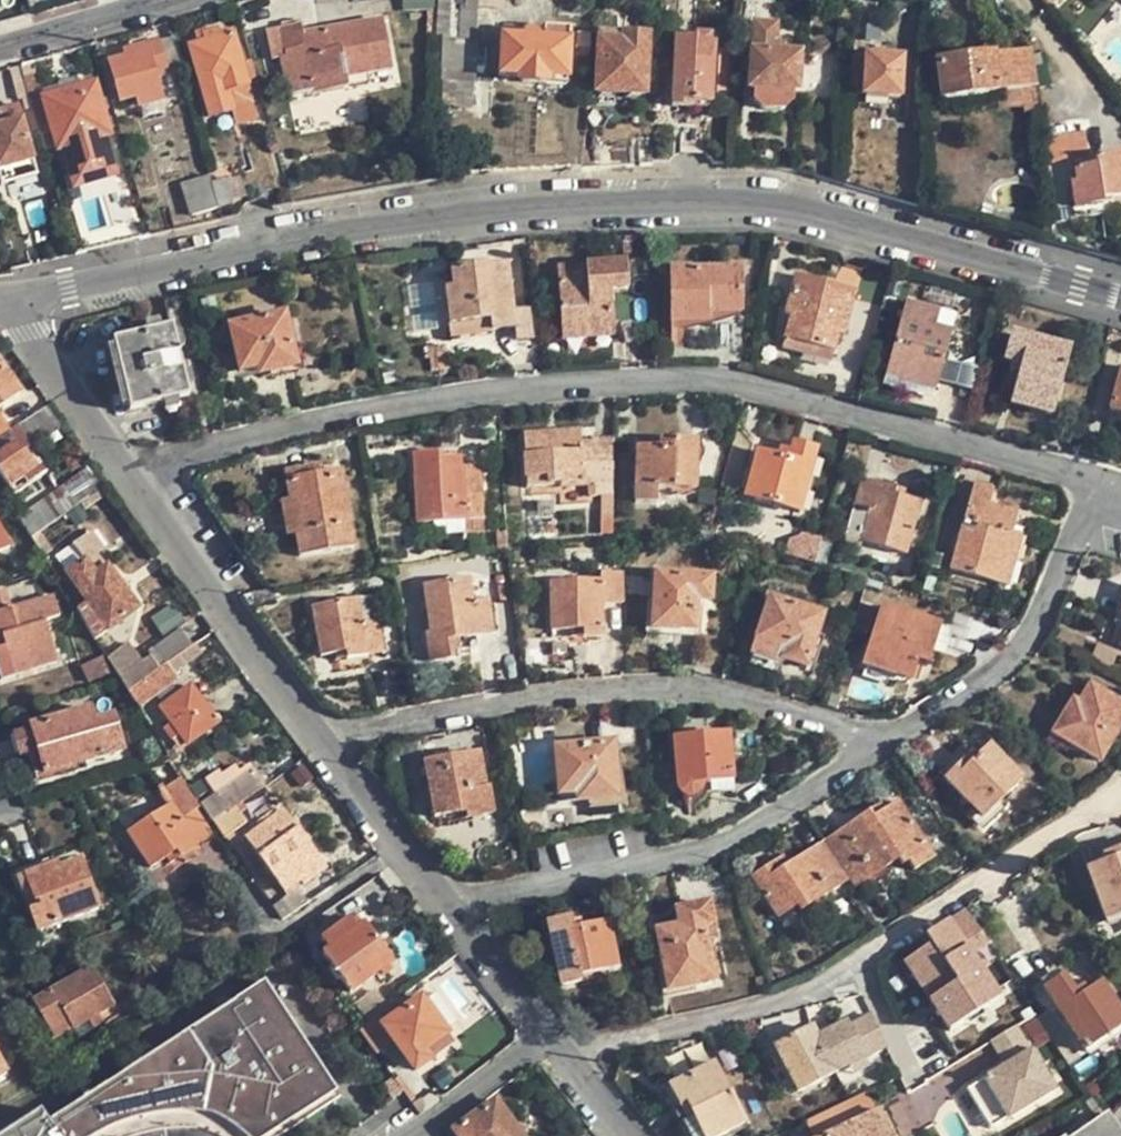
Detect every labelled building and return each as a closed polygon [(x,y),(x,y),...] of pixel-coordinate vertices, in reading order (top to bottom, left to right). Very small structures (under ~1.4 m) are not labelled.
[(408,10),(438,10),(438,0),(408,0),(408,10)] [(441,37),(448,37),(446,69),(480,72),(485,0),(443,0),(441,37)] [(851,10),(838,9),(837,21),(849,22),(851,10)] [(301,24),(266,30),(272,59),(280,58),(288,98),(311,94),(309,81),(342,75),(343,77),(347,76),(390,68),(382,20),(302,34),(301,24)] [(752,25),(749,89),(754,90),(753,102),(761,109),(779,111),(790,101),(790,92),(797,93),(798,55),(774,54),(775,27),(752,25)] [(202,33),(205,42),(221,38),(221,34),(219,28),(202,33)] [(210,115),(233,108),(227,90),(248,83),(247,82),(254,80),(250,61),(243,63),(233,31),(221,34),(221,38),(205,42),(190,47),(210,115)] [(598,32),(598,39),(621,41),(621,34),(598,32)] [(523,39),(502,38),(500,75),(515,76),(515,82),(550,84),(550,79),(566,79),(568,35),(523,33),(523,39)] [(717,81),(729,81),(730,50),(711,49),(711,34),(694,33),(694,39),(677,38),(674,108),(693,109),(692,102),(716,103),(717,81)] [(648,36),(621,34),(621,41),(598,39),(594,91),(644,95),(648,36)] [(178,66),(171,39),(126,51),(127,57),(110,62),(122,102),(138,97),(141,106),(160,101),(153,73),(178,66)] [(1036,87),(1031,50),(936,63),(941,99),(1001,92),(1036,87)] [(869,60),(858,59),(857,83),(867,83),(867,94),(903,97),(906,58),(871,56),(869,60)] [(35,73),(24,76),(25,80),(30,96),(43,143),(45,149),(58,146),(43,98),(35,73)] [(342,75),(309,81),(311,94),(349,87),(347,76),(343,77),(342,75)] [(30,96),(25,80),(13,84),(18,99),(30,96)] [(253,102),(248,83),(227,90),(233,108),(253,102)] [(96,84),(43,98),(58,146),(58,149),(64,148),(75,188),(117,176),(106,136),(109,135),(96,84)] [(1003,109),(1039,104),(1037,93),(1036,87),(1001,92),(1003,109)] [(0,128),(0,178),(2,184),(38,174),(18,105),(0,109),(0,119),(2,127),(0,128)] [(1073,209),(1103,205),(1102,199),(1120,197),(1120,153),(1095,158),(1095,161),(1072,165),(1075,183),(1070,184),(1073,209)] [(255,169),(238,174),(246,202),(262,198),(255,169)] [(192,217),(219,209),(212,184),(210,177),(183,184),(192,217)] [(225,180),(212,184),(219,209),(232,206),(225,180)] [(987,206),(979,203),(975,211),(982,215),(987,206)] [(586,334),(612,332),(609,293),(626,291),(623,264),(556,269),(561,342),(586,340),(586,334)] [(505,265),(448,273),(450,289),(444,290),(449,325),(450,325),(489,319),(490,328),(491,333),(515,329),(512,313),(505,265)] [(739,271),(670,272),(670,319),(705,319),(705,312),(740,311),(739,271)] [(441,274),(444,290),(450,289),(448,273),(441,274)] [(784,340),(833,352),(838,336),(843,337),(855,290),(796,274),(785,314),(790,316),(784,340)] [(887,374),(910,380),(912,374),(936,381),(949,333),(933,328),(937,312),(906,303),(887,374)] [(527,311),(512,313),(515,329),(516,339),(531,337),(527,311)] [(296,368),(284,315),(228,328),(239,373),(256,369),(258,377),(296,368)] [(452,334),(490,328),(489,319),(450,325),(452,334)] [(129,413),(187,399),(171,329),(111,344),(129,413)] [(613,338),(612,332),(586,334),(586,340),(613,338)] [(1005,362),(1011,363),(1022,366),(1019,377),(1015,394),(1053,404),(1068,350),(1013,335),(1005,362)] [(831,362),(833,352),(784,340),(782,348),(831,362)] [(427,359),(430,373),(446,371),(444,357),(427,359)] [(21,391),(0,361),(0,406),(21,391)] [(1009,373),(1019,377),(1022,366),(1011,363),(1009,373)] [(1120,414),(1120,368),(1110,411),(1120,414)] [(935,387),(936,381),(912,374),(910,380),(935,387)] [(1050,417),(1053,404),(1015,394),(1011,407),(1050,417)] [(50,402),(11,428),(0,435),(0,473),(14,493),(46,473),(41,465),(36,468),(24,449),(17,439),(25,434),(31,444),(65,423),(50,402)] [(11,428),(0,413),(0,435),(11,428)] [(555,442),(523,444),(525,489),(560,488),(560,490),(585,488),(600,487),(600,498),(613,497),(614,463),(595,464),(593,445),(580,445),(579,432),(554,434),(555,442)] [(24,449),(31,444),(25,434),(17,439),(24,449)] [(522,435),(523,444),(555,442),(554,434),(522,435)] [(658,442),(659,450),(635,450),(635,490),(696,492),(697,443),(658,442)] [(792,443),(789,452),(786,460),(777,458),(756,452),(743,498),(798,514),(817,450),(792,443)] [(780,449),(777,458),(786,460),(789,452),(780,449)] [(411,456),(415,525),(434,524),(435,537),(484,534),(480,468),(452,469),(451,460),(436,460),(436,455),(411,456)] [(18,514),(32,536),(108,483),(93,463),(18,514)] [(283,473),(285,482),(321,476),(320,466),(283,473)] [(288,501),(295,538),(298,559),(355,549),(341,472),(321,476),(285,482),(288,501)] [(894,496),(896,488),(862,478),(845,537),(905,555),(920,504),(903,498),(894,496)] [(998,584),(1011,534),(1017,513),(988,506),(992,490),(973,484),(950,570),(998,584)] [(585,498),(600,498),(600,487),(585,488),(585,498)] [(905,491),(896,488),(894,496),(903,498),(905,491)] [(600,498),(600,519),(613,520),(613,497),(600,498)] [(286,538),(295,538),(288,501),(280,503),(286,538)] [(599,542),(613,541),(613,520),(600,519),(599,542)] [(73,542),(79,552),(85,560),(102,549),(90,530),(73,542)] [(1021,537),(1011,534),(998,584),(1007,586),(1021,537)] [(496,552),(504,551),(506,551),(505,536),(495,537),(496,552)] [(814,565),(821,541),(804,536),(788,543),(784,557),(814,565)] [(465,550),(465,555),(484,553),(483,547),(465,550)] [(95,574),(85,560),(79,552),(61,564),(88,602),(77,609),(96,640),(106,632),(105,631),(137,607),(107,565),(95,574)] [(600,605),(624,604),(623,574),(599,575),(599,583),(549,583),(550,632),(571,631),(580,631),(580,637),(601,637),(600,605)] [(711,579),(653,576),(650,629),(694,633),(696,602),(709,603),(711,579)] [(452,660),(452,654),(451,640),(458,639),(492,634),(487,602),(471,604),(468,581),(422,588),(429,635),(425,636),(429,664),(452,660)] [(10,607),(4,589),(0,590),(0,665),(3,676),(57,660),(44,620),(60,616),(54,593),(10,607)] [(824,616),(767,598),(749,656),(780,666),(781,663),(806,670),(824,616)] [(372,599),(358,601),(363,624),(376,622),(372,599)] [(318,659),(332,656),(344,654),(346,661),(383,655),(378,622),(376,622),(363,624),(358,601),(310,609),(318,659)] [(944,623),(885,604),(866,664),(914,680),(921,659),(931,663),(944,623)] [(459,653),(458,639),(451,640),(452,654),(459,653)] [(129,642),(107,658),(120,679),(127,691),(162,666),(154,655),(144,661),(129,642)] [(201,651),(195,643),(166,663),(172,672),(201,651)] [(334,664),(346,661),(344,654),(332,656),(334,664)] [(113,672),(103,655),(80,665),(87,682),(113,672)] [(153,695),(177,678),(172,672),(166,663),(162,666),(127,691),(138,708),(153,695)] [(153,695),(161,706),(190,686),(182,675),(177,678),(153,695)] [(190,686),(161,706),(172,722),(164,729),(171,740),(177,735),(184,745),(217,722),(190,686)] [(1079,703),(1074,712),(1067,708),(1051,734),(1099,763),(1120,726),(1120,707),(1088,688),(1079,703)] [(1072,700),(1067,708),(1074,712),(1079,703),(1072,700)] [(29,724),(29,728),(37,752),(43,772),(123,749),(113,716),(94,720),(89,707),(29,724)] [(18,757),(37,752),(29,728),(11,733),(18,757)] [(178,749),(184,745),(177,735),(171,740),(178,749)] [(702,785),(732,782),(728,735),(672,740),(676,789),(678,794),(685,799),(690,800),(695,799),(700,795),(703,795),(702,785)] [(584,793),(585,802),(614,800),(615,799),(611,745),(555,751),(558,795),(575,794),(584,793)] [(971,755),(969,757),(943,781),(981,821),(1023,781),(989,747),(975,759),(971,755)] [(936,774),(943,781),(969,757),(962,749),(936,774)] [(432,819),(464,814),(491,809),(487,790),(485,791),(478,756),(422,766),(432,819)] [(251,767),(199,802),(201,806),(212,822),(227,812),(264,785),(251,767)] [(195,809),(201,806),(199,802),(181,777),(166,787),(174,802),(127,832),(148,865),(163,856),(174,848),(179,855),(212,835),(195,809)] [(733,793),(732,782),(702,785),(703,795),(733,793)] [(575,803),(585,802),(584,793),(575,794),(575,803)] [(614,813),(614,800),(585,802),(586,816),(614,813)] [(868,813),(823,843),(848,881),(853,888),(897,861),(901,867),(908,863),(913,871),(934,857),(898,803),(884,813),(872,820),(868,813)] [(880,806),(868,813),(872,820),(884,813),(880,806)] [(286,891),(301,880),(292,869),(314,854),(281,809),(270,817),(262,807),(253,815),(260,825),(245,836),(286,891)] [(492,816),(491,809),(464,814),(466,820),(492,816)] [(238,827),(227,812),(212,822),(223,837),(238,827)] [(799,913),(848,881),(823,843),(788,866),(779,872),(774,865),(751,879),(777,919),(795,907),(799,913)] [(168,863),(179,855),(174,848),(163,856),(168,863)] [(1102,857),(1104,864),(1086,869),(1104,922),(1120,916),(1120,850),(1102,857)] [(324,868),(314,854),(292,869),(301,880),(303,884),(324,868)] [(57,862),(24,875),(35,906),(26,909),(34,931),(97,908),(79,859),(59,866),(57,862)] [(783,859),(774,865),(779,872),(788,866),(783,859)] [(15,878),(26,909),(35,906),(24,875),(15,878)] [(271,907),(280,921),(295,911),(286,897),(271,907)] [(708,906),(675,911),(677,921),(678,928),(655,932),(667,992),(714,982),(702,925),(711,923),(708,906)] [(987,942),(966,910),(925,937),(930,946),(902,965),(948,1034),(1002,1000),(971,954),(987,942)] [(572,931),(570,922),(569,919),(545,924),(559,988),(581,983),(580,977),(618,969),(608,923),(581,929),(572,931)] [(579,921),(570,922),(572,931),(581,929),(579,921)] [(390,961),(362,923),(321,953),(322,956),(319,958),(336,982),(340,980),(349,991),(390,961)] [(54,1036),(71,1027),(98,1012),(113,1004),(91,965),(32,998),(54,1036)] [(1101,983),(1087,993),(1084,988),(1074,994),(1064,979),(1043,992),(1084,1052),(1120,1028),(1120,1012),(1101,983)] [(138,1132),(154,1129),(169,1127),(194,1128),(205,1130),(215,1135),(274,1135),(335,1096),(261,982),(47,1121),(39,1109),(0,1134),(0,1135),(125,1135),(138,1132)] [(413,1071),(431,1058),(426,1051),(447,1036),(419,998),(413,1002),(406,992),(393,1001),(359,1029),(375,1052),(391,1041),(413,1071)] [(103,1022),(98,1012),(71,1027),(77,1037),(103,1022)] [(847,1026),(819,1041),(835,1074),(863,1058),(847,1026)] [(1043,1047),(1030,1026),(990,1050),(1003,1072),(1043,1047)] [(835,1074),(819,1041),(812,1027),(774,1049),(797,1094),(835,1074)] [(453,1044),(447,1036),(426,1051),(431,1058),(432,1059),(453,1044)] [(700,1135),(722,1135),(744,1125),(713,1065),(668,1088),(679,1109),(684,1106),(700,1135)] [(501,1100),(459,1130),(463,1135),(527,1135),(501,1100)] [(684,1106),(679,1109),(674,1112),(687,1135),(700,1135),(684,1106)] [(811,1135),(828,1135),(850,1125),(840,1107),(805,1125),(811,1135)] [(828,1135),(890,1135),(878,1111),(850,1125),(828,1135)] [(1108,1120),(1084,1135),(1119,1135),(1108,1120)]
